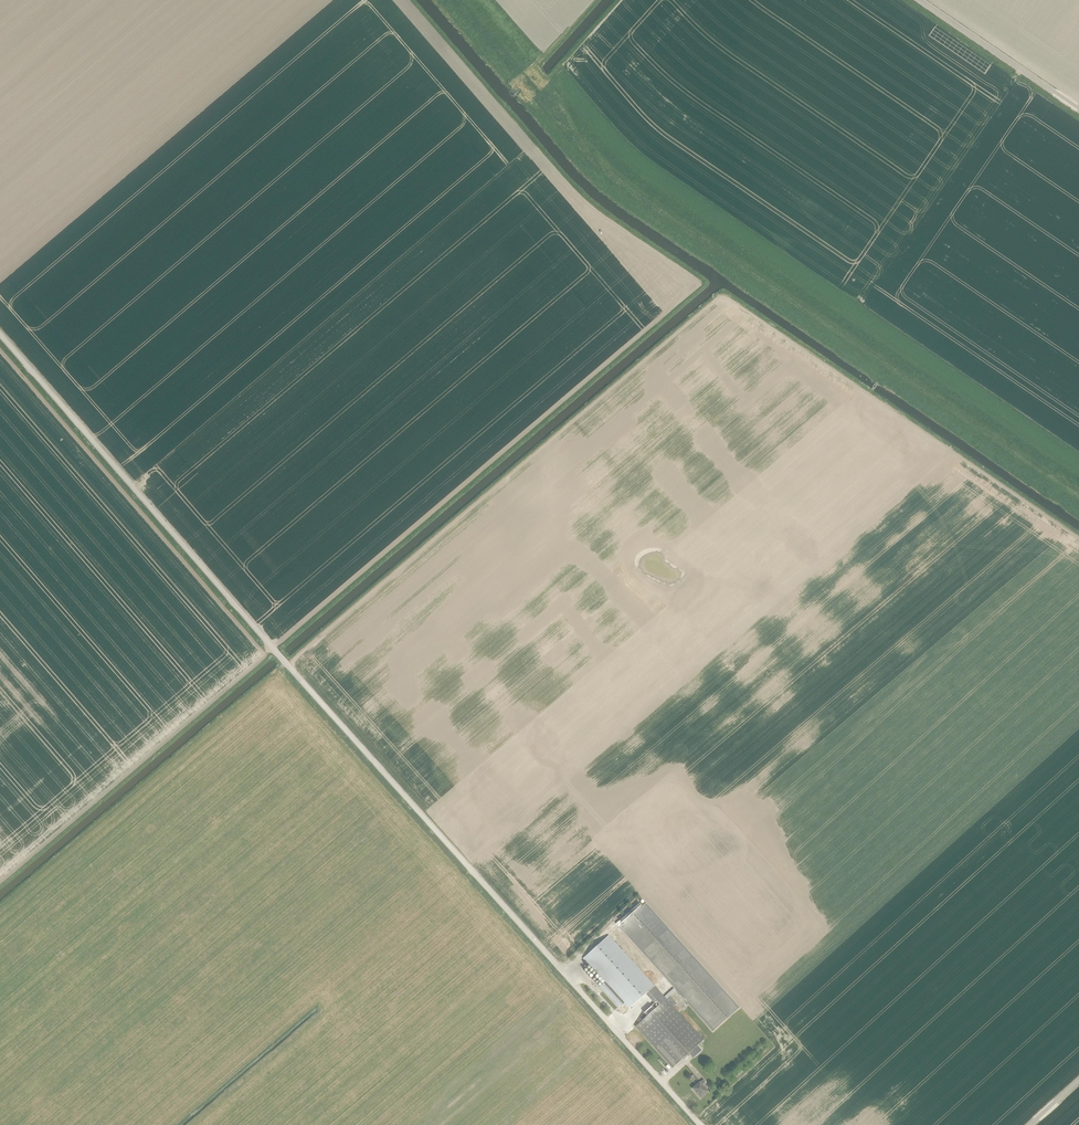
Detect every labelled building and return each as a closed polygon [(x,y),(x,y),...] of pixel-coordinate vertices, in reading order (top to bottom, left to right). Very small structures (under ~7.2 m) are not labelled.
[(609,936),(584,959),(605,983),(600,987),(619,1008),(624,1003),(628,1007),(651,986),(652,987),(654,989),(649,993),(656,1001),(647,1010),(644,1013),(647,1016),(636,1027),(639,1031),(638,1032),(640,1033),(641,1032),(673,1068),(689,1054),(693,1058),(702,1051),(701,1050),(704,1048),(700,1044),(704,1041),(703,1040),(705,1038),(701,1034),(699,1035),(674,1007),(673,1007),(677,1004),(670,996),(676,991),(714,1032),(740,1008),(668,929),(645,903),(642,905),(640,902),(616,924),(619,927),(642,953),(674,988),(664,997),(609,936)] [(706,1082),(704,1080),(693,1089),(696,1092),(696,1093),(698,1095),(701,1098),(703,1096),(705,1097),(706,1095),(706,1094),(708,1092),(702,1085),(706,1082)]
